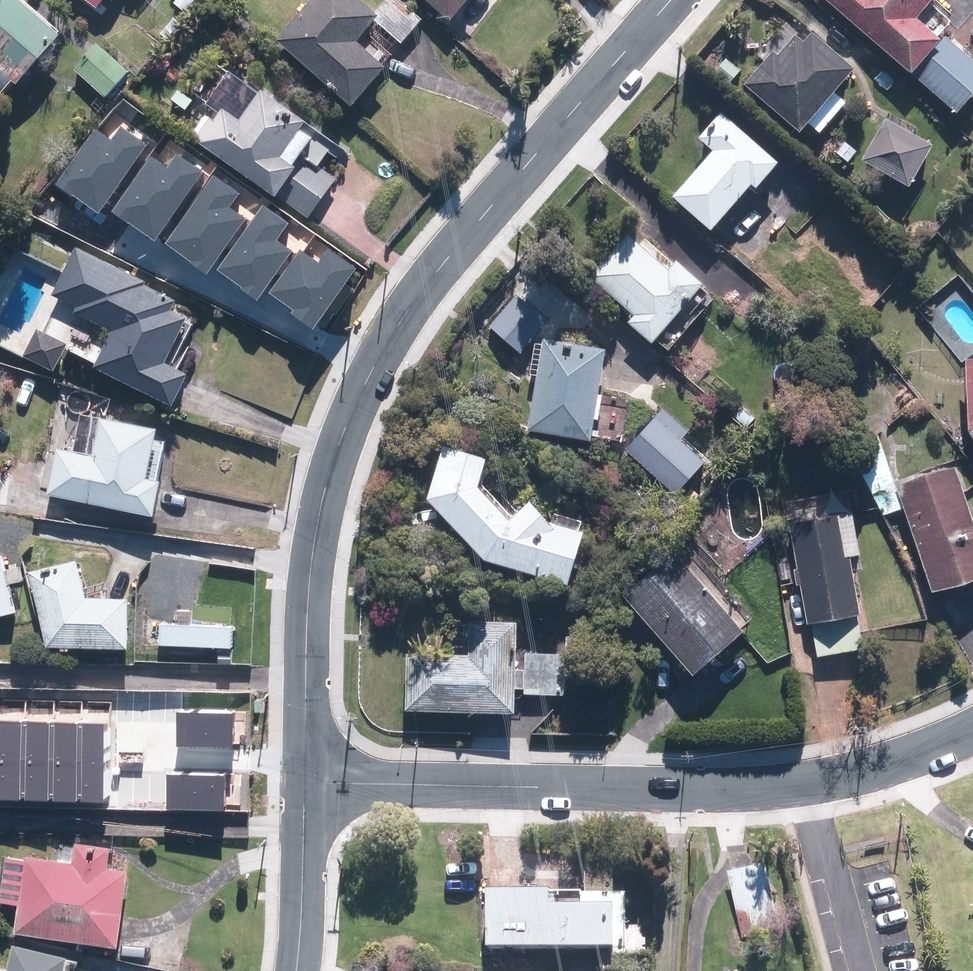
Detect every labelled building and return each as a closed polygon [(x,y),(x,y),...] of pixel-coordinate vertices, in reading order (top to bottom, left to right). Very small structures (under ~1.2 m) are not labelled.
[(72,31),(36,0),(0,0),(0,57),(29,82),(72,31)] [(374,0),(317,0),(284,38),(361,104),(396,64),(365,38),(388,12),(374,0)] [(461,19),(477,0),(438,0),(461,19)] [(949,33),(923,12),(933,0),(835,0),(920,69),(949,33)] [(810,37),(801,30),(783,52),(777,47),(749,81),(806,128),(861,63),(818,28),(810,37)] [(951,34),(920,71),(962,107),(972,95),(972,52),(951,34)] [(102,41),(78,68),(111,96),(135,69),(102,41)] [(204,142),(313,216),(340,177),(307,155),(320,136),(308,128),(314,119),(269,88),(248,119),(229,106),(204,142)] [(718,146),(679,192),(719,225),(759,179),(764,183),(786,157),(727,107),(704,134),(718,146)] [(939,140),(890,114),(868,156),(917,182),(939,140)] [(55,184),(98,213),(146,145),(120,127),(111,140),(94,128),(55,184)] [(150,156),(112,211),(154,241),(202,172),(176,153),(167,167),(150,156)] [(240,193),(213,174),(163,244),(206,274),(246,219),(230,207),(240,193)] [(263,204),(215,270),(256,299),(291,250),(277,240),(289,223),(263,204)] [(636,315),(662,337),(713,276),(687,254),(677,265),(634,229),(598,272),(642,309),(636,315)] [(198,370),(175,359),(196,315),(179,307),(183,298),(151,283),(153,278),(83,245),(59,295),(81,306),(79,311),(117,329),(100,365),(182,403),(198,370)] [(300,249),(268,293),(293,310),(290,313),(313,329),(357,268),(329,248),(318,263),(300,249)] [(523,293),(493,323),(524,353),(553,323),(523,293)] [(44,326),(31,353),(62,368),(75,341),(44,326)] [(598,436),(613,344),(548,334),(534,426),(598,436)] [(689,436),(695,430),(668,405),(630,446),(681,493),(713,459),(689,436)] [(172,477),(156,474),(164,426),(106,416),(99,453),(60,446),(52,493),(166,512),(172,477)] [(879,427),(851,438),(872,492),(899,482),(879,427)] [(561,516),(540,495),(521,513),(488,479),(496,452),(453,438),(435,492),(495,552),(578,575),(592,525),(561,516)] [(900,481),(938,587),(972,574),(972,490),(962,459),(900,481)] [(12,505),(15,473),(0,471),(0,503),(12,505)] [(794,520),(812,619),(866,609),(849,510),(794,520)] [(683,544),(632,589),(703,668),(754,623),(683,544)] [(84,555),(34,568),(53,641),(137,642),(138,591),(93,590),(84,555)] [(569,650),(524,650),(525,615),(477,614),(477,648),(411,648),(411,704),(524,705),(524,691),(569,691),(569,650)] [(18,739),(15,795),(115,800),(117,757),(100,756),(102,713),(37,710),(37,706),(0,704),(0,738),(18,739)] [(0,759),(0,796),(11,797),(14,760),(0,759)] [(119,842),(81,837),(78,858),(31,852),(31,857),(10,854),(4,898),(25,901),(22,928),(124,941),(134,864),(116,862),(119,842)] [(782,929),(769,860),(731,868),(745,937),(782,929)] [(622,897),(558,897),(558,883),(495,883),(494,940),(621,941),(622,897)] [(13,970),(72,970),(77,949),(20,937),(13,970)]
